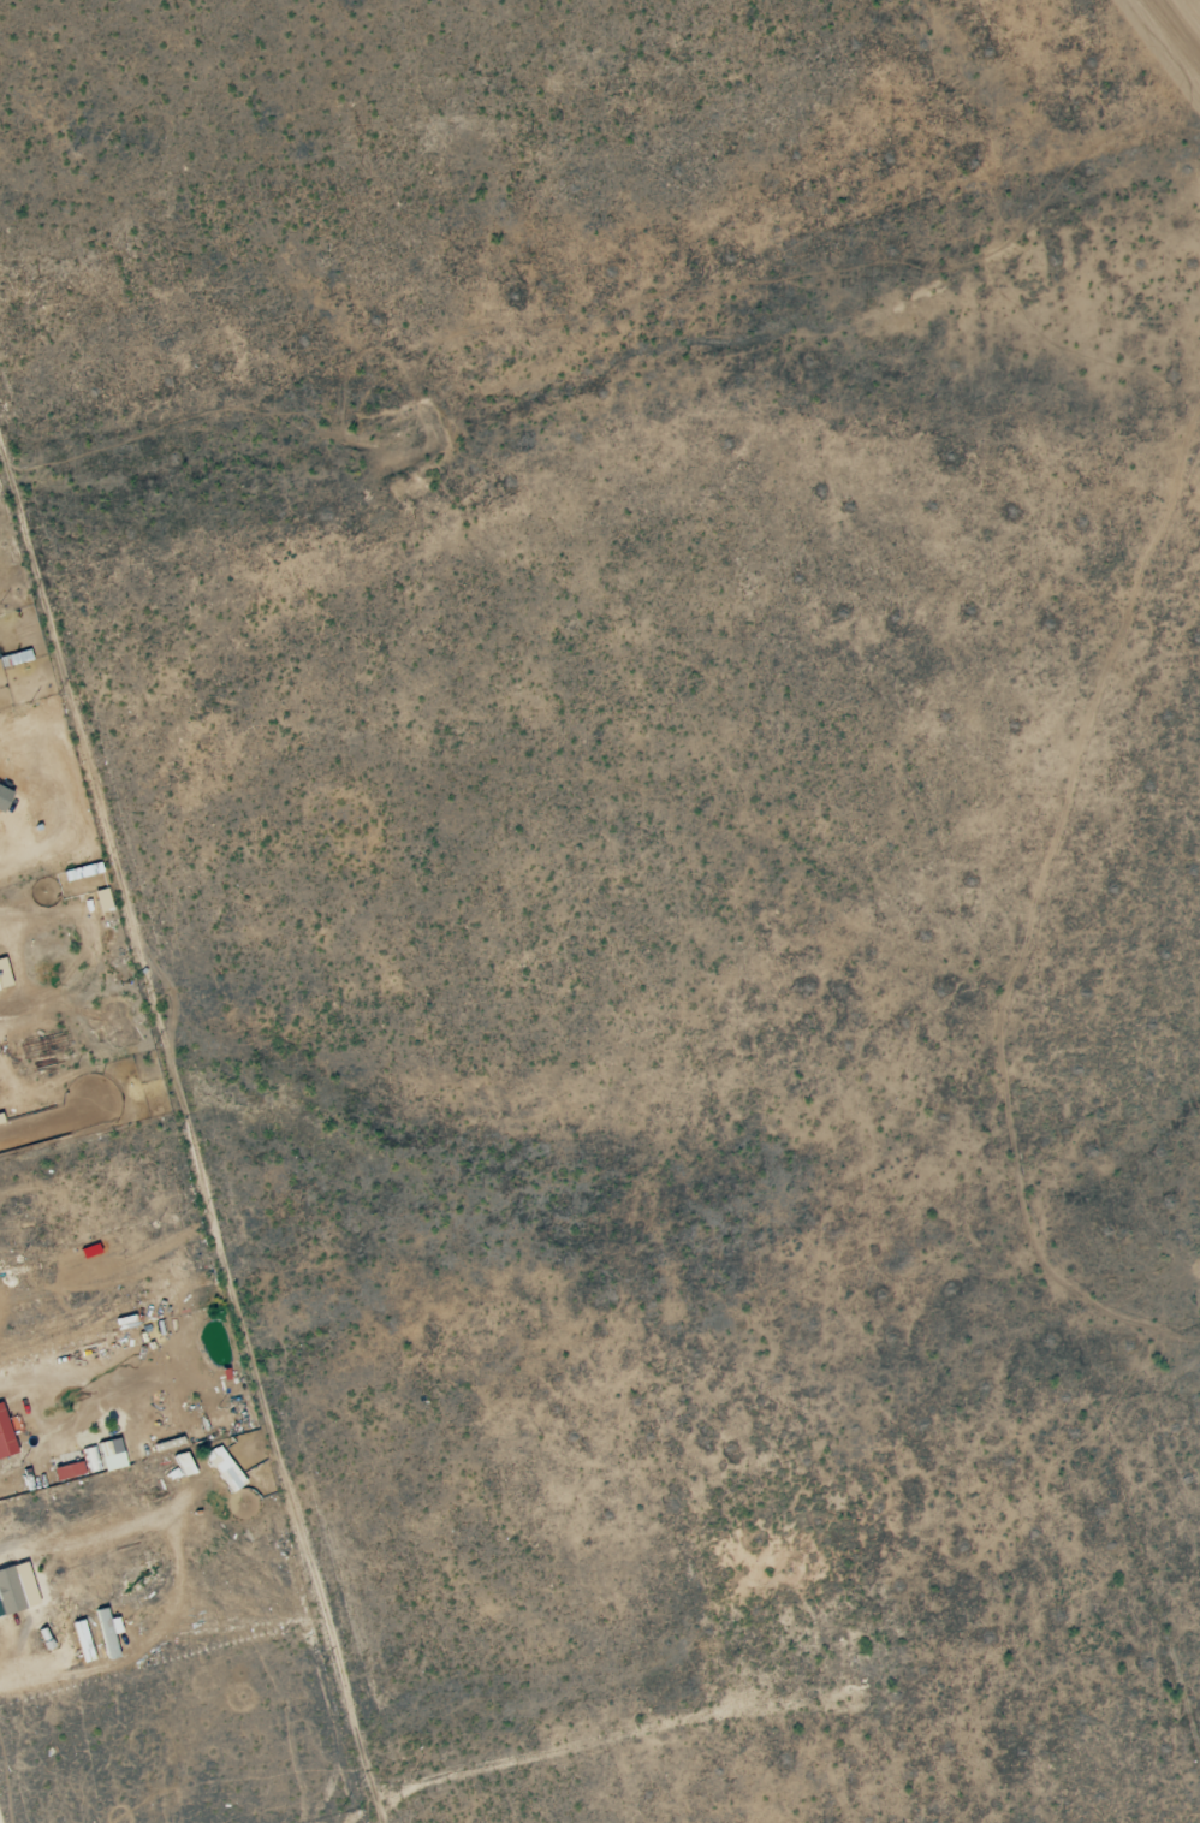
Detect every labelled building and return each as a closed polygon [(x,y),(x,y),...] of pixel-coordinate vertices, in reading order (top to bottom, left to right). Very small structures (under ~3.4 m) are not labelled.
[(0,814),(10,793),(0,788),(0,814)] [(97,914),(111,910),(106,889),(92,892),(97,914)] [(11,988),(3,958),(0,959),(0,991),(11,988)] [(15,1455),(0,1404),(0,1459),(15,1455)] [(104,1473),(125,1467),(116,1438),(95,1444),(104,1473)] [(216,1477),(231,1467),(217,1445),(202,1455),(216,1477)] [(0,1569),(0,1616),(22,1610),(10,1567),(0,1569)]
